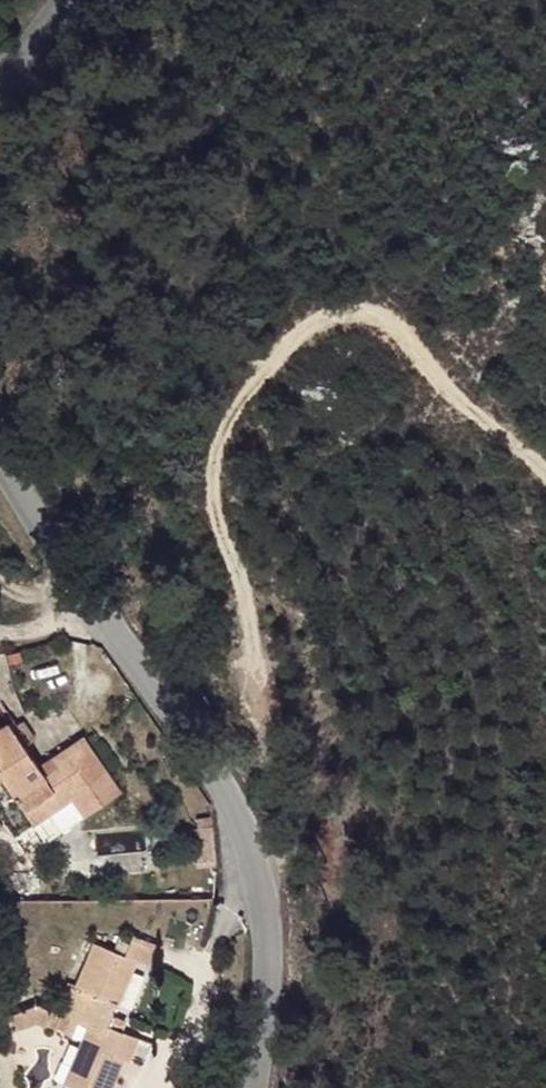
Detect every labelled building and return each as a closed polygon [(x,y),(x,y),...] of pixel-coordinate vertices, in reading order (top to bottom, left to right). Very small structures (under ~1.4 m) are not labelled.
[(0,740),(0,802),(1,805),(13,797),(37,832),(78,804),(91,824),(128,800),(92,745),(47,775),(16,729),(0,740)] [(78,804),(37,832),(50,852),(91,824),(78,804)] [(85,963),(68,1007),(58,1004),(53,1018),(57,1020),(47,1052),(63,1058),(69,1044),(81,1048),(66,1087),(110,1087),(114,1077),(119,1080),(129,1055),(111,1048),(99,1043),(103,1032),(124,977),(85,963)] [(115,1037),(103,1032),(99,1043),(111,1048),(115,1037)]
